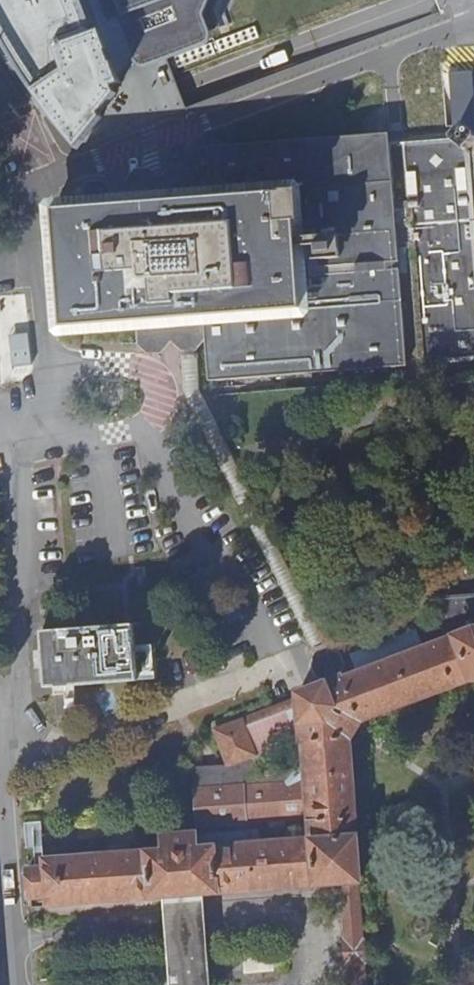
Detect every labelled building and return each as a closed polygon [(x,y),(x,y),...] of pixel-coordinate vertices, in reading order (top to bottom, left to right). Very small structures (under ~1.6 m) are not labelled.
[(227,26),(221,11),(226,0),(0,0),(0,44),(15,68),(45,110),(77,150),(103,119),(102,114),(118,95),(116,87),(122,82),(122,76),(134,60),(146,49),(145,46),(162,40),(166,50),(227,26)] [(162,344),(164,383),(473,358),(473,74),(444,76),(447,124),(467,124),(467,130),(212,149),(216,199),(59,211),(68,329),(110,325),(160,322),(162,344)] [(30,366),(27,310),(2,312),(6,368),(30,366)] [(153,345),(162,344),(160,322),(110,325),(111,329),(104,330),(99,337),(99,347),(107,354),(115,354),(123,343),(126,342),(138,352),(148,352),(153,345)] [(163,850),(45,859),(45,867),(27,868),(28,896),(47,895),(48,903),(163,895),(169,984),(210,984),(203,892),(340,882),(347,984),(365,984),(348,737),(358,720),(473,676),(473,594),(439,596),(441,639),(423,647),(416,629),(351,654),(359,671),(343,678),(342,675),(297,693),(298,697),(215,730),(229,764),(193,767),(197,825),(267,821),(268,827),(284,826),(283,819),(309,818),(310,838),(259,842),(258,830),(163,838),(163,850)] [(136,677),(132,620),(40,629),(44,687),(136,677)]
